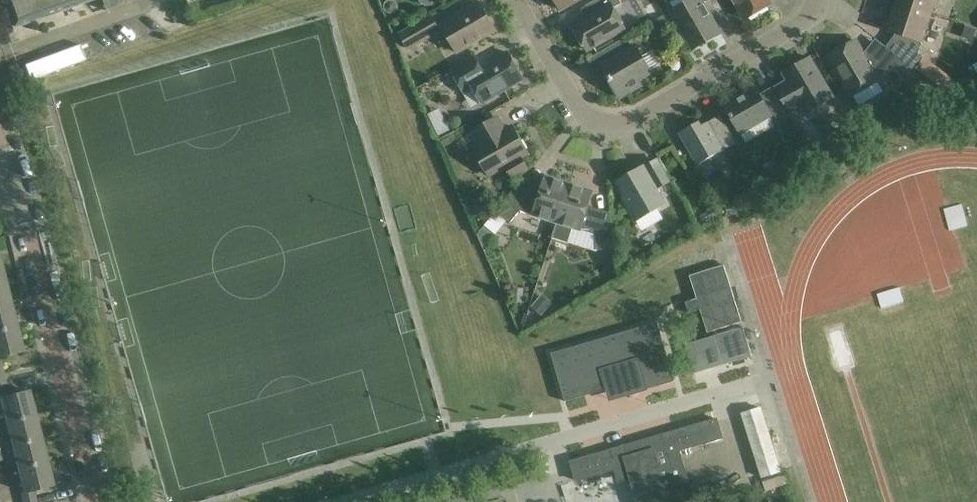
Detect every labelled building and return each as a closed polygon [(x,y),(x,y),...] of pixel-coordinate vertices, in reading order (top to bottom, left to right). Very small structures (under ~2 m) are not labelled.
[(32,22),(96,0),(3,0),(13,29),(32,22)] [(106,12),(139,1),(139,0),(101,0),(106,12)] [(561,10),(579,0),(556,0),(561,10)] [(605,40),(626,29),(614,8),(624,2),(623,0),(595,0),(589,4),(594,14),(574,25),(588,50),(605,40)] [(684,32),(694,49),(721,33),(702,0),(691,0),(672,11),(684,32)] [(746,19),(771,4),(769,0),(735,0),(746,19)] [(896,1),(933,12),(936,0),(897,0),(896,1)] [(886,47),(900,57),(915,69),(924,58),(918,54),(933,12),(896,1),(890,19),(895,20),(892,31),(896,32),(895,36),(886,47)] [(458,53),(479,40),(496,30),(480,3),(463,13),(442,25),(458,53)] [(440,31),(437,25),(431,15),(401,33),(410,49),(440,31)] [(652,73),(642,55),(637,45),(633,47),(627,37),(588,59),(596,72),(605,66),(610,76),(609,77),(621,98),(642,85),(639,80),(652,73)] [(852,96),(879,80),(857,40),(829,56),(839,74),(852,96)] [(482,102),(507,89),(524,79),(509,52),(482,68),(475,57),(452,70),(463,91),(472,86),(482,102)] [(834,97),(821,75),(811,57),(784,73),(788,81),(776,88),(786,105),(790,112),(802,105),(806,113),(834,97)] [(912,86),(921,75),(914,70),(915,69),(900,57),(890,69),(906,81),(912,86)] [(947,93),(961,86),(924,58),(916,69),(947,93)] [(726,106),(736,124),(741,132),(769,116),(775,126),(789,118),(772,88),(760,94),(757,88),(726,106)] [(877,96),(854,113),(861,122),(884,105),(877,96)] [(680,133),(690,150),(698,165),(737,142),(721,115),(702,126),(699,122),(680,133)] [(505,166),(512,178),(528,169),(521,157),(528,153),(513,126),(506,130),(498,117),(473,132),(480,144),(473,148),(489,175),(505,166)] [(438,148),(449,143),(440,121),(428,126),(438,148)] [(823,147),(812,154),(817,163),(828,156),(823,147)] [(624,198),(635,218),(636,220),(665,204),(657,190),(669,183),(657,161),(647,166),(647,165),(618,182),(626,196),(624,198)] [(774,164),(763,169),(769,181),(780,175),(774,164)] [(557,222),(570,184),(547,177),(539,200),(531,198),(518,187),(520,184),(519,183),(490,220),(498,226),(504,218),(510,223),(520,210),(557,222)] [(568,243),(573,227),(594,234),(596,250),(603,249),(604,257),(616,256),(615,247),(613,221),(611,212),(610,212),(610,216),(593,218),(585,215),(593,191),(570,184),(557,222),(558,222),(553,238),(568,243)] [(725,213),(720,204),(711,209),(711,210),(710,210),(715,218),(725,213)] [(701,216),(705,224),(715,218),(710,210),(701,216)] [(485,225),(478,234),(490,243),(496,235),(485,225)] [(724,264),(690,275),(697,298),(686,302),(689,313),(701,310),(708,333),(742,322),(724,264)] [(8,303),(2,279),(0,280),(0,305),(8,303)] [(0,305),(0,330),(14,326),(8,303),(0,305)] [(880,320),(899,315),(896,304),(877,309),(880,320)] [(658,322),(551,353),(565,401),(607,389),(610,400),(675,381),(658,322)] [(21,350),(14,326),(0,330),(0,355),(21,350)] [(744,326),(687,343),(696,374),(753,358),(744,326)] [(0,377),(0,398),(6,422),(33,415),(27,391),(8,396),(3,376),(0,377)] [(742,414),(763,480),(783,473),(762,408),(742,414)] [(3,448),(2,448),(12,445),(12,446),(40,439),(33,415),(6,422),(9,432),(0,434),(0,449),(3,448)] [(576,479),(576,481),(616,469),(619,479),(630,475),(638,501),(683,501),(694,499),(680,450),(722,438),(716,418),(570,460),(576,479)] [(18,469),(46,462),(40,439),(12,446),(18,469)] [(33,490),(51,485),(46,462),(18,469),(24,491),(20,492),(23,501),(36,501),(33,490)]
